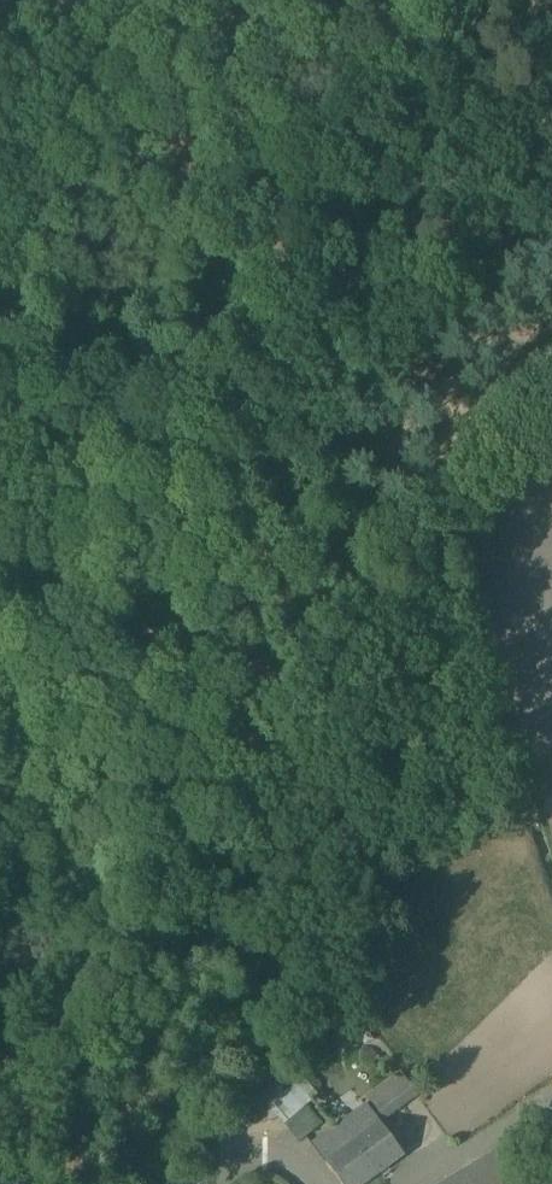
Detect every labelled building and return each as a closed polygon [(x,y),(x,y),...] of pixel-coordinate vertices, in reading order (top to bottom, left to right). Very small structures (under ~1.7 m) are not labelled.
[(279,1082),(277,1079),(259,1094),(300,1144),(323,1125),(308,1106),(320,1097),(296,1068),(279,1082)] [(385,1122),(419,1097),(401,1072),(367,1097),(385,1122)] [(317,1151),(341,1183),(368,1183),(405,1157),(367,1103),(311,1143),(317,1151)] [(512,1140),(439,1183),(538,1183),(512,1140)]
